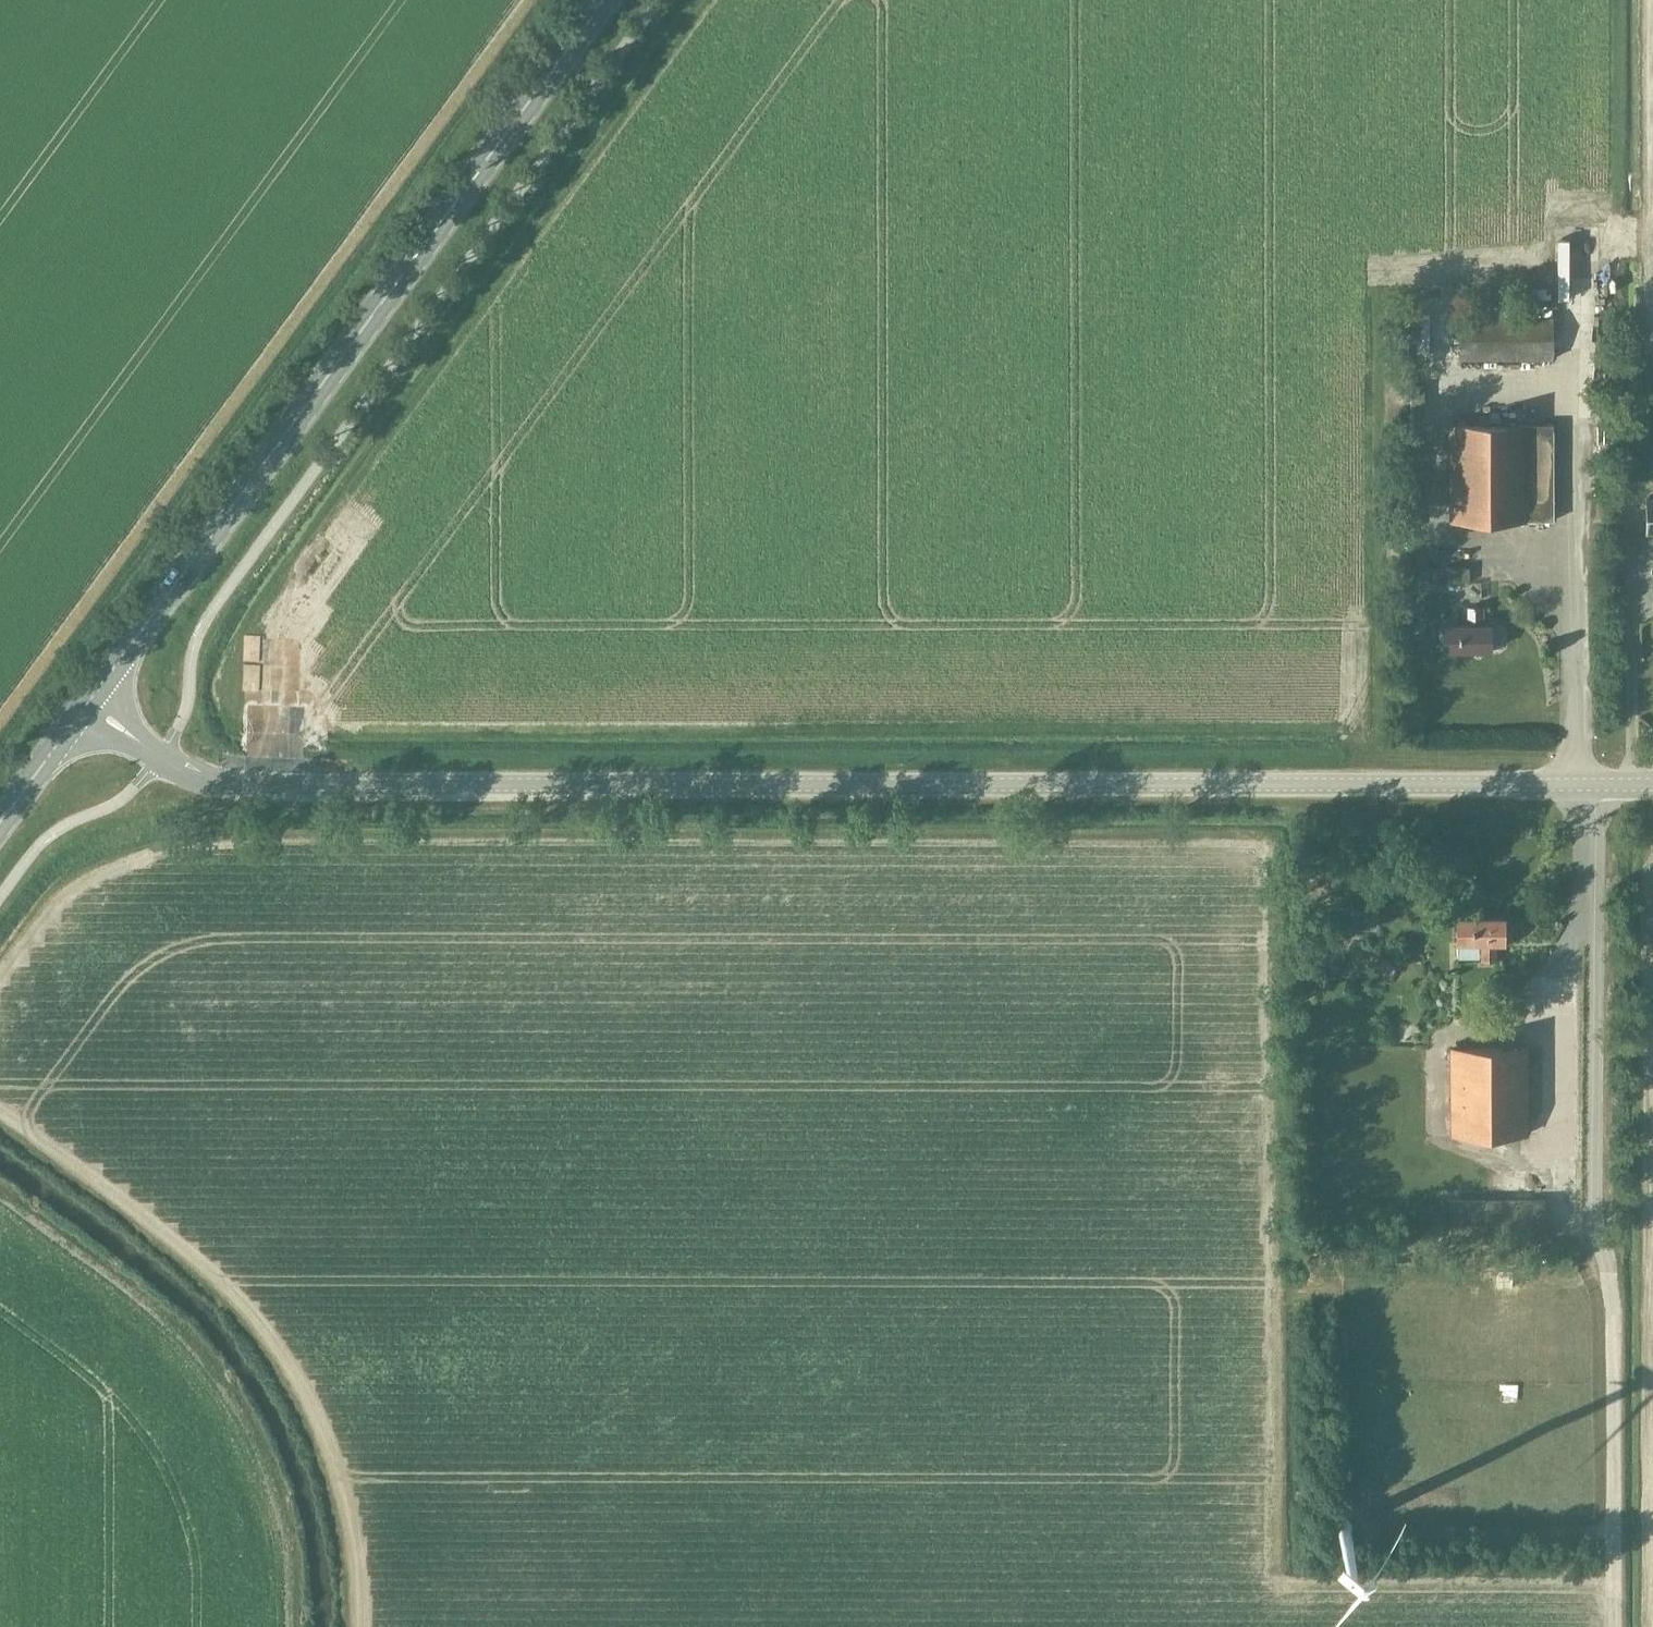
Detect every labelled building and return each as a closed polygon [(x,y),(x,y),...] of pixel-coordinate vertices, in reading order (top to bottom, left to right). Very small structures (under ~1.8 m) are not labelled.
[(1569,218),(1567,259),(1586,259),(1587,219),(1569,218)] [(1549,305),(1548,291),(1531,292),(1533,306),(1549,305)] [(1553,360),(1553,319),(1460,318),(1459,359),(1553,360)] [(1450,521),(1553,520),(1553,424),(1450,425),(1450,521)] [(1469,582),(1469,567),(1443,566),(1443,581),(1469,582)] [(1610,599),(1617,599),(1616,587),(1609,588),(1610,599)] [(1490,651),(1491,625),(1482,625),(1483,607),(1468,607),(1468,625),(1443,625),(1443,650),(1490,651)] [(1504,918),(1457,918),(1456,943),(1481,943),(1481,961),(1496,961),(1496,943),(1504,943),(1512,943),(1512,918),(1504,918)] [(1452,1134),(1527,1134),(1527,1048),(1451,1048),(1452,1134)] [(1337,1502),(1337,1513),(1352,1513),(1352,1502),(1337,1502)]
